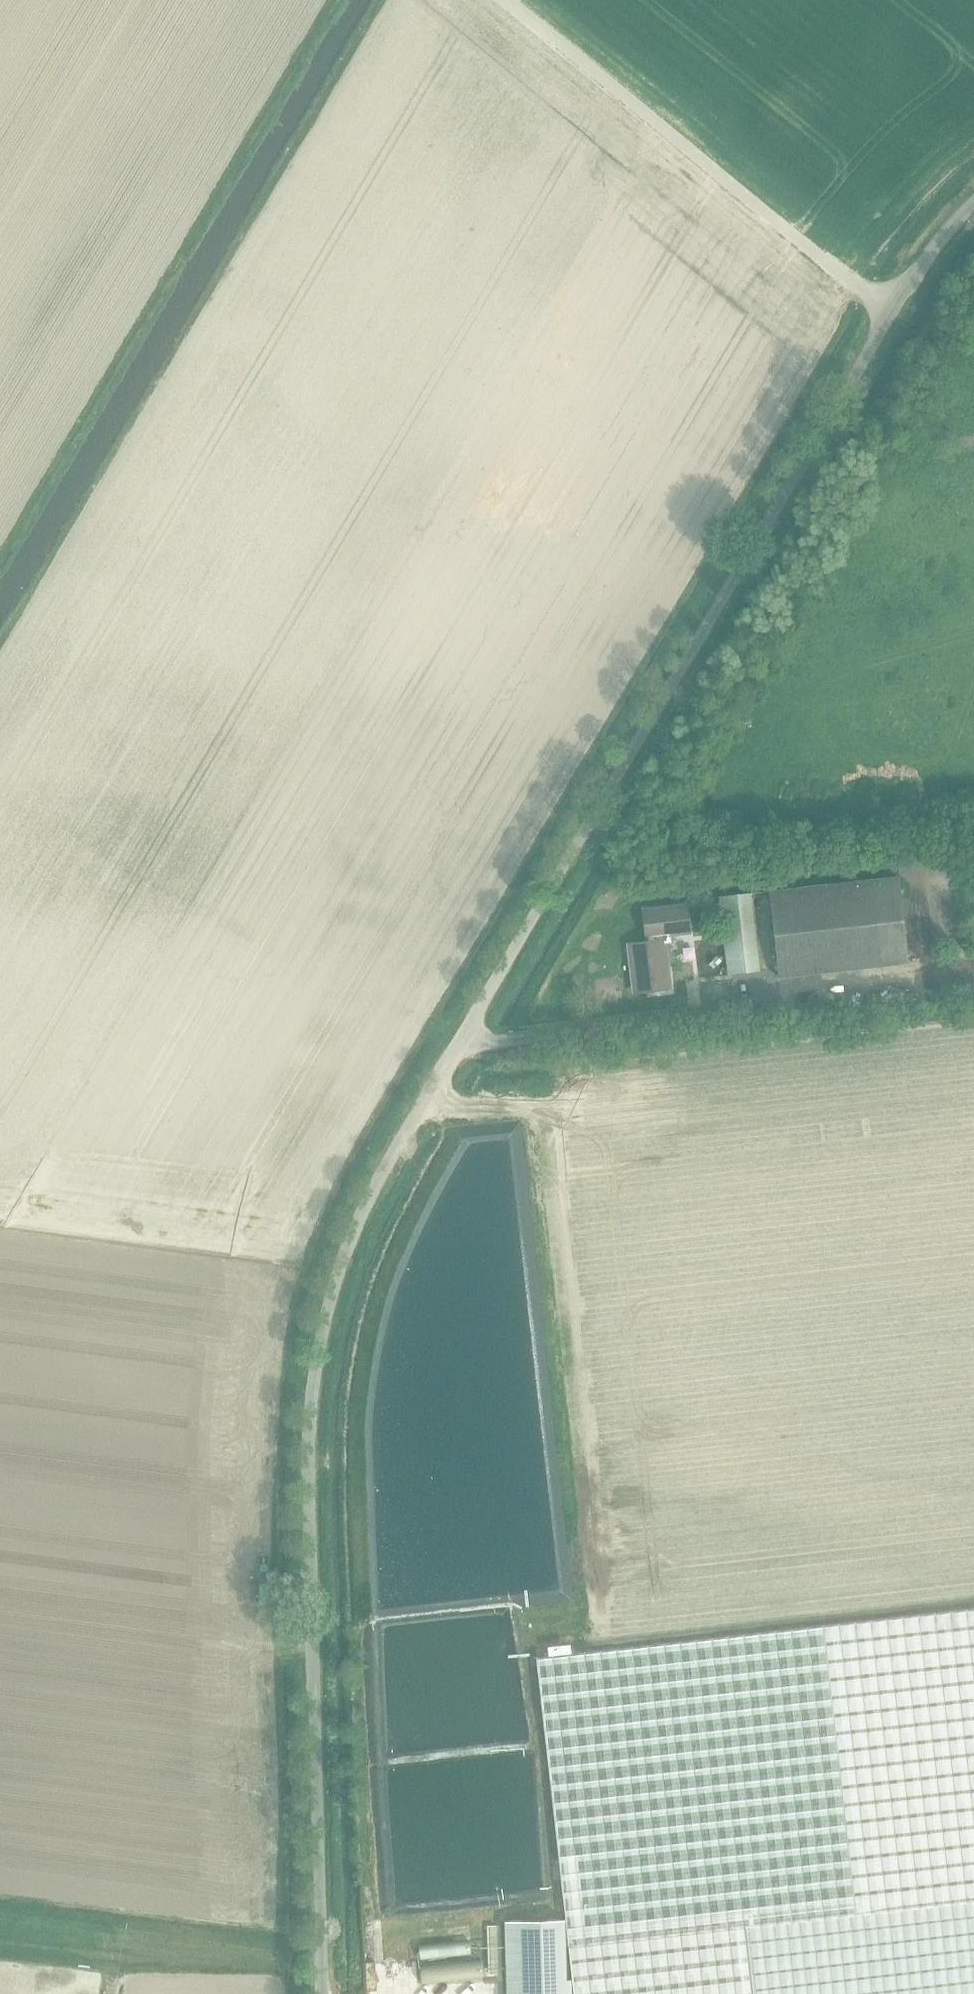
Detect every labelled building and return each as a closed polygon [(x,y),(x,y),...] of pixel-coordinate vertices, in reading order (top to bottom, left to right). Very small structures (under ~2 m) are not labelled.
[(770,894),(779,978),(909,964),(900,879),(770,894)] [(725,898),(733,974),(761,971),(752,895),(725,898)] [(630,947),(635,990),(645,989),(645,984),(667,981),(662,944),(670,943),(669,935),(687,933),(683,907),(645,911),(649,945),(630,947)] [(536,1659),(566,1919),(574,1993),(973,1993),(973,1609),(934,1613),(933,1613),(932,1613),(826,1625),(823,1625),(536,1659)] [(570,1978),(565,1979),(560,1919),(557,1919),(504,1923),(507,1993),(571,1993),(570,1978)]
